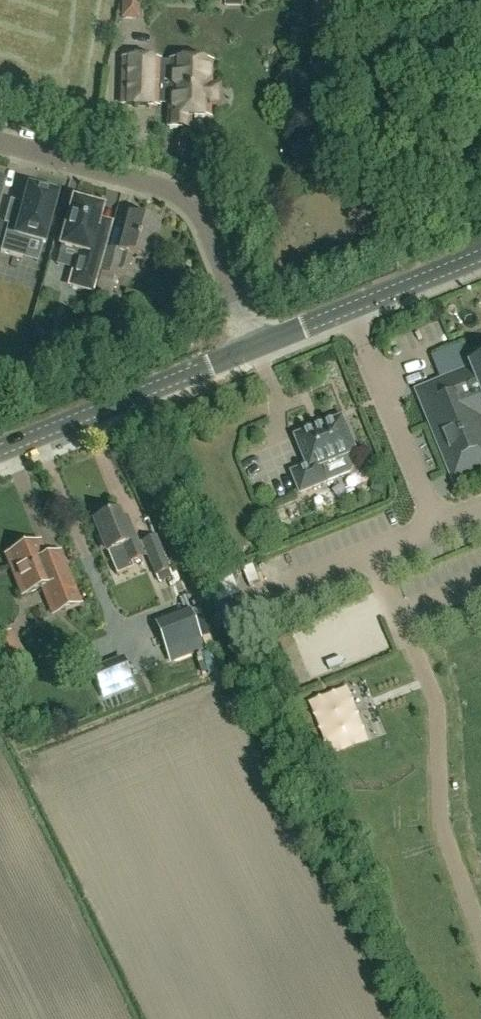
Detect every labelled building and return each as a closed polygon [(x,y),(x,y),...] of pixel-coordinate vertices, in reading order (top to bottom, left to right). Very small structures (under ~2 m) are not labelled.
[(123,18),(140,19),(141,0),(124,0),(123,18)] [(250,8),(250,0),(230,0),(230,8),(250,8)] [(122,105),(157,106),(157,102),(169,102),(169,127),(187,128),(188,116),(209,117),(209,106),(219,106),(219,86),(210,86),(211,64),(171,62),(170,75),(158,75),(159,62),(123,61),(122,105)] [(29,189),(25,204),(20,226),(8,223),(1,252),(23,258),(28,238),(43,243),(56,196),(46,194),(47,190),(33,186),(32,190),(29,189)] [(95,291),(105,253),(113,222),(100,219),(102,209),(96,207),(97,203),(80,199),(79,203),(73,201),(61,247),(80,252),(71,285),(95,291)] [(101,273),(96,294),(107,296),(103,308),(112,310),(117,311),(121,296),(116,295),(111,294),(116,277),(118,270),(127,272),(132,255),(148,260),(158,225),(129,216),(119,251),(109,248),(103,269),(101,273)] [(417,390),(421,399),(420,399),(450,471),(453,479),(480,468),(480,362),(471,366),(471,368),(475,377),(468,380),(464,371),(417,390)] [(293,472),(301,491),(326,481),(326,480),(349,471),(352,462),(348,454),(355,451),(341,418),(295,437),(307,466),(293,472)] [(126,517),(121,519),(117,510),(105,515),(104,513),(95,516),(96,519),(93,520),(106,552),(107,552),(116,574),(132,568),(130,561),(141,557),(126,517)] [(157,582),(172,576),(156,537),(141,543),(157,582)] [(45,558),(39,543),(7,556),(22,595),(42,588),(53,615),(65,611),(65,610),(79,604),(59,553),(45,558)] [(259,566),(247,570),(253,586),(264,582),(259,566)] [(213,583),(222,605),(246,595),(237,573),(213,583)] [(190,612),(173,618),(156,625),(170,661),(204,649),(190,612)] [(102,699),(117,693),(106,667),(92,673),(102,699)]
